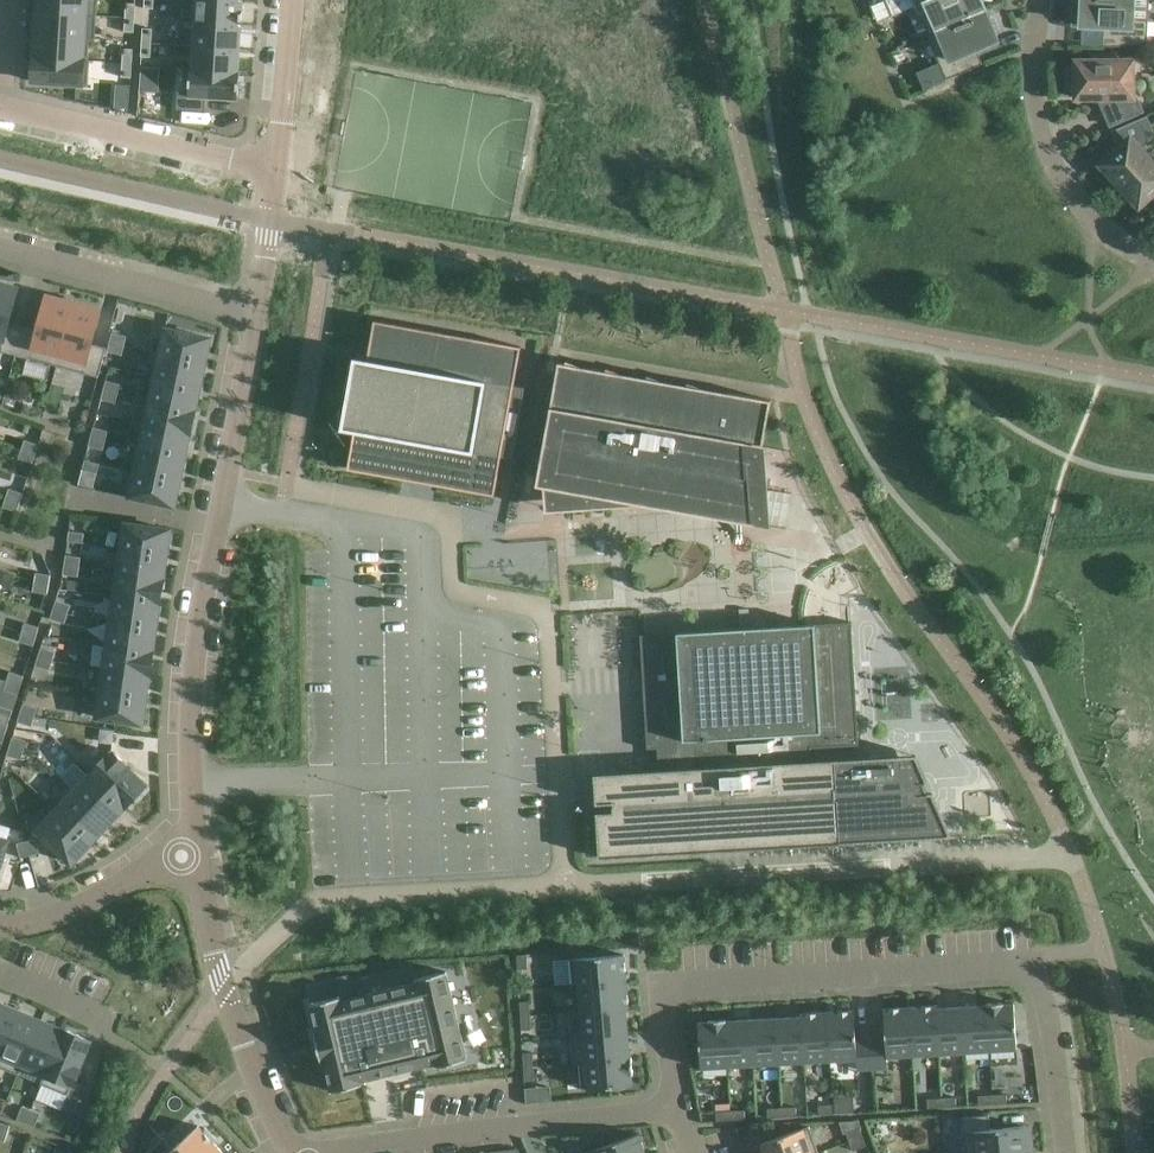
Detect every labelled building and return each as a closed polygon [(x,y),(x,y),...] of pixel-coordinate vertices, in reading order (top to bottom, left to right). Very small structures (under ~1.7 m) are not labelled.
[(39,12),(97,16),(98,0),(39,0),(39,12)] [(154,0),(145,0),(144,8),(153,9),(154,0)] [(184,21),(241,24),(243,0),(185,0),(184,21)] [(985,11),(980,0),(886,0),(893,17),(915,8),(918,15),(929,10),(937,30),(926,35),(927,36),(985,11)] [(1147,46),(1148,20),(1131,19),(1133,0),(1082,0),(1081,8),(1074,7),(1073,25),(1103,26),(1102,46),(1147,46)] [(125,17),(135,18),(136,4),(126,3),(126,4),(125,17)] [(985,11),(927,36),(945,80),(982,64),(976,49),(997,40),(985,11)] [(39,12),(37,35),(90,38),(90,37),(84,37),(86,17),(97,17),(97,16),(39,12)] [(134,32),(135,18),(125,17),(124,31),(134,32)] [(184,21),(184,22),(195,23),(194,45),(240,48),(241,24),(184,21)] [(143,28),(142,42),(151,43),(152,29),(143,28)] [(35,56),(34,58),(90,61),(90,60),(88,60),(90,38),(37,35),(36,56),(35,56)] [(151,43),(142,42),(141,57),(151,57),(151,43)] [(185,68),(185,69),(240,72),(240,71),(238,71),(240,48),(194,45),(192,68),(185,68)] [(123,63),(132,64),(133,50),(124,49),(123,63)] [(1142,111),(1135,95),(1132,94),(1132,61),(1116,61),(1116,54),(1091,55),(1091,61),(1076,61),(1076,70),(1069,70),(1069,89),(1076,89),(1076,97),(1102,97),(1102,105),(1101,105),(1110,126),(1142,111)] [(34,58),(33,81),(88,85),(90,61),(34,58)] [(131,78),(132,64),(123,63),(122,77),(131,78)] [(178,94),(177,109),(205,111),(206,97),(238,99),(240,72),(185,69),(184,94),(178,94)] [(1139,205),(1153,191),(1153,166),(1139,150),(1153,136),(1153,133),(1147,116),(1112,131),(1119,149),(1102,165),(1139,205)] [(3,345),(1,351),(16,355),(23,326),(9,322),(18,288),(13,286),(14,282),(0,278),(0,344),(3,345)] [(23,326),(16,355),(30,359),(57,366),(60,355),(74,302),(46,295),(37,330),(23,326)] [(60,355),(57,366),(84,373),(98,377),(106,348),(92,344),(101,310),(74,302),(60,355)] [(355,357),(342,428),(355,430),(353,439),(348,468),(404,478),(405,472),(439,478),(438,485),(494,495),(501,456),(512,458),(525,388),(514,386),(521,347),(484,340),(452,335),(452,338),(441,336),(441,333),(435,332),(375,321),(368,359),(355,357)] [(205,363),(211,338),(165,329),(160,353),(205,363)] [(125,346),(127,336),(113,333),(110,342),(125,346)] [(122,355),(125,346),(110,342),(108,351),(122,355)] [(200,387),(205,363),(160,353),(155,377),(200,387)] [(751,476),(748,475),(745,443),(763,446),(771,400),(728,393),(728,396),(688,383),(687,388),(647,375),(646,381),(607,368),(606,374),(566,361),(566,364),(559,362),(537,485),(544,487),(546,511),(646,505),(754,524),(751,476)] [(195,410),(200,387),(155,377),(150,401),(195,410)] [(118,394),(120,384),(106,381),(104,390),(118,394)] [(116,403),(118,394),(104,390),(101,399),(116,403)] [(191,434),(196,410),(195,410),(150,401),(145,424),(190,434),(191,434)] [(185,458),(190,434),(145,424),(140,448),(185,458)] [(105,441),(108,431),(94,428),(91,437),(105,441)] [(103,450),(105,441),(91,437),(89,446),(103,450)] [(36,453),(38,444),(24,440),(21,449),(36,453)] [(180,481),(185,458),(140,448),(135,472),(180,481)] [(33,463),(36,453),(21,449),(19,458),(33,463)] [(97,474),(99,464),(85,460),(83,470),(97,474)] [(175,506),(180,481),(135,472),(129,496),(175,506)] [(20,502),(23,493),(9,489),(6,498),(20,502)] [(17,512),(20,502),(6,498),(3,507),(17,512)] [(167,555),(170,530),(124,523),(121,549),(167,555)] [(82,543),(84,533),(69,531),(68,541),(82,543)] [(542,540),(554,603),(571,600),(560,537),(542,540)] [(163,579),(167,555),(121,549),(117,572),(163,579)] [(79,567),(80,557),(66,555),(65,565),(79,567)] [(77,576),(79,567),(65,565),(63,574),(77,576)] [(160,603),(164,579),(163,579),(117,572),(114,596),(160,603)] [(49,585),(51,575),(36,573),(35,582),(49,585)] [(47,594),(49,585),(35,582),(33,592),(47,594)] [(625,595),(626,608),(651,607),(650,593),(625,595)] [(156,627),(160,603),(114,596),(111,620),(156,627)] [(730,610),(757,612),(757,600),(730,599),(730,610)] [(56,600),(53,610),(67,614),(70,605),(56,600)] [(53,610),(50,619),(65,623),(68,614),(67,614),(53,610)] [(153,651),(156,627),(111,620),(107,644),(153,651)] [(619,772),(594,774),(596,804),(614,803),(613,811),(596,812),(599,858),(601,857),(705,851),(705,847),(834,839),(834,844),(869,841),(951,836),(932,792),(927,793),(923,782),(928,782),(916,756),(866,758),(836,760),(812,761),(811,748),(859,745),(851,622),(640,635),(647,749),(658,748),(659,770),(619,772)] [(36,636),(39,627),(25,623),(22,632),(36,636)] [(33,646),(36,636),(22,632),(20,642),(33,646)] [(150,675),(153,651),(107,644),(104,668),(149,675),(150,675)] [(52,661),(55,651),(42,647),(39,656),(52,661)] [(49,670),(52,661),(39,656),(35,665),(49,670)] [(146,699),(149,675),(104,668),(100,692),(146,699)] [(21,685),(24,676),(10,672),(7,681),(21,685)] [(18,695),(21,685),(7,681),(4,690),(18,695)] [(142,724),(146,699),(100,692),(97,717),(142,724)] [(34,717),(37,708),(24,703),(21,712),(34,717)] [(8,725),(13,710),(0,706),(0,722),(8,725)] [(31,726),(34,717),(21,712),(18,721),(31,726)] [(8,725),(0,722),(0,733),(5,734),(8,725)] [(24,750),(27,741),(13,737),(10,746),(24,750)] [(21,759),(24,750),(10,746),(7,755),(21,759)] [(146,785),(124,765),(125,763),(114,752),(112,754),(111,752),(92,773),(126,805),(126,806),(146,785)] [(126,805),(92,773),(74,791),(109,824),(126,806),(126,805)] [(109,824),(74,791),(56,810),(91,843),(109,824)] [(91,843),(56,810),(37,831),(72,863),(91,843)] [(39,853),(36,839),(26,841),(30,855),(39,853)] [(30,855),(26,841),(17,844),(21,858),(30,855)] [(527,969),(527,955),(517,955),(518,969),(527,969)] [(626,982),(624,955),(570,959),(573,987),(578,987),(578,986),(626,982)] [(341,996),(310,1004),(317,1033),(314,1033),(322,1064),(325,1063),(331,1092),(362,1084),(361,1081),(436,1063),(437,1066),(467,1059),(446,971),(415,978),(416,982),(342,1000),(341,996)] [(629,1009),(626,982),(578,986),(578,987),(580,1010),(581,1011),(626,1007),(626,1009),(629,1009)] [(530,1015),(529,1001),(520,1002),(521,1016),(530,1015)] [(17,1010),(0,1003),(0,1051),(17,1010)] [(1016,1049),(1014,1004),(1004,1004),(1004,1003),(987,1004),(990,1051),(1016,1049)] [(990,1051),(987,1004),(986,1004),(986,1005),(961,1007),(964,1052),(990,1051)] [(964,1052),(961,1007),(937,1008),(937,1005),(936,1006),(938,1054),(964,1052)] [(938,1054),(936,1006),(910,1007),(913,1055),(938,1054)] [(628,1033),(626,1009),(626,1007),(581,1011),(580,1010),(569,1011),(571,1038),(628,1033)] [(913,1055),(910,1007),(883,1009),(885,1040),(870,1041),(872,1069),(887,1068),(887,1057),(913,1055)] [(40,1020),(17,1010),(0,1051),(0,1067),(19,1075),(24,1064),(22,1064),(40,1020)] [(872,1069),(870,1041),(856,1042),(854,1010),(827,1012),(830,1060),(856,1059),(857,1070),(872,1069)] [(830,1060),(827,1012),(802,1014),(804,1062),(830,1060)] [(804,1062),(802,1014),(800,1014),(801,1017),(776,1018),(779,1063),(804,1062)] [(531,1030),(530,1015),(521,1016),(522,1030),(531,1030)] [(779,1063),(776,1018),(751,1020),(753,1065),(779,1063)] [(46,1074),(64,1029),(63,1029),(40,1020),(22,1064),(24,1064),(45,1073),(46,1074)] [(728,1066),(725,1020),(708,1021),(708,1022),(698,1023),(701,1068),(728,1066)] [(753,1065),(751,1020),(726,1021),(726,1020),(725,1020),(728,1066),(753,1065)] [(79,1068),(90,1040),(64,1029),(46,1074),(45,1073),(41,1084),(68,1095),(73,1083),(75,1083),(75,1082),(81,1068),(79,1068)] [(630,1057),(628,1033),(571,1038),(574,1065),(579,1064),(579,1063),(630,1059),(630,1057)] [(533,1067),(532,1052),(523,1053),(524,1067),(533,1067)] [(633,1075),(632,1057),(630,1057),(630,1059),(579,1063),(579,1064),(582,1090),(633,1085),(632,1075),(633,1075)] [(534,1081),(533,1067),(524,1067),(525,1081),(534,1081)] [(85,1114),(92,1088),(75,1082),(75,1083),(73,1083),(68,1095),(63,1105),(85,1114)] [(1007,1103),(1007,1094),(993,1095),(993,1104),(1007,1103)] [(993,1104),(993,1095),(978,1096),(979,1105),(993,1104)] [(956,1106),(956,1097),(941,1098),(942,1107),(956,1106)] [(942,1107),(941,1098),(927,1099),(928,1108),(942,1107)] [(833,1114),(833,1104),(819,1105),(819,1115),(833,1114)] [(27,1122),(32,1109),(23,1105),(17,1119),(27,1122)] [(782,1117),(782,1107),(767,1108),(768,1118),(782,1117)] [(796,1116),(796,1107),(782,1107),(782,1117),(796,1116)] [(36,1126),(41,1112),(32,1109),(27,1122),(36,1126)] [(745,1119),(745,1110),(730,1111),(731,1120),(745,1119)] [(731,1120),(730,1111),(716,1112),(717,1121),(731,1120)] [(1024,1126),(990,1130),(989,1115),(961,1118),(964,1152),(1027,1152),(1024,1126)] [(147,1152),(210,1152),(217,1147),(198,1126),(173,1148),(163,1138),(147,1152)] [(809,1126),(761,1144),(764,1152),(819,1152),(809,1126)] [(863,1137),(860,1128),(846,1133),(849,1142),(863,1137)] [(639,1134),(585,1152),(645,1152),(639,1134)] [(866,1146),(863,1137),(849,1142),(852,1151),(866,1146)]
